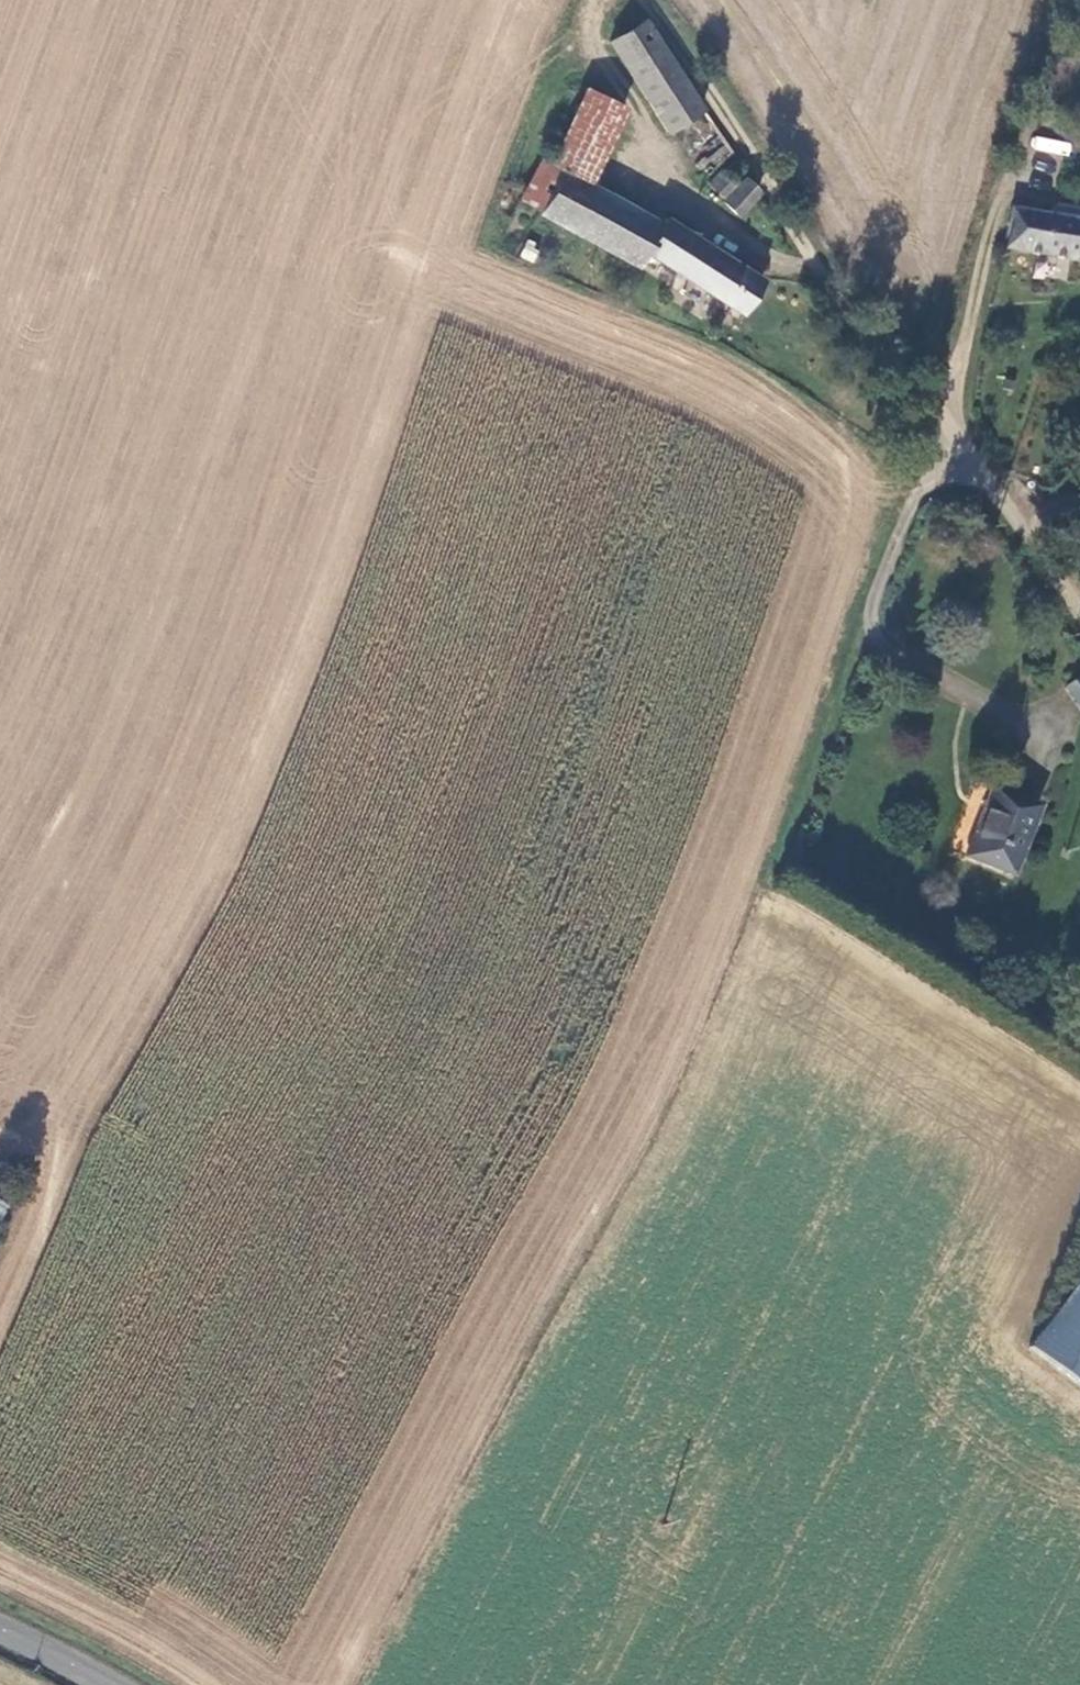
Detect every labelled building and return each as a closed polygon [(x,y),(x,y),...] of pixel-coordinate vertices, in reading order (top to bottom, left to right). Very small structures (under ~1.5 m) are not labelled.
[(610,42),(668,133),(704,110),(647,19),(610,42)] [(584,89),(549,162),(587,183),(624,108),(584,89)] [(1032,150),(1068,155),(1070,142),(1034,136),(1032,150)] [(611,253),(636,209),(587,183),(549,162),(542,158),(519,200),(539,211),(538,213),(611,253)] [(745,171),(744,168),(742,167),(740,165),(738,165),(735,165),(733,166),(731,167),(729,169),(728,171),(728,174),(728,176),(722,170),(708,185),(723,200),(738,185),(736,183),(738,183),(739,182),(742,181),(743,180),(745,178),(746,176),(746,173),(745,171)] [(708,176),(714,171),(709,166),(704,171),(708,176)] [(737,216),(760,192),(746,179),(723,202),(737,216)] [(661,223),(636,209),(611,253),(636,267),(644,252),(643,251),(661,223)] [(1008,252),(1079,263),(1079,220),(1015,209),(1008,252)] [(762,280),(664,218),(661,223),(643,251),(644,252),(741,313),(762,280)] [(1065,688),(1079,709),(1079,677),(1065,688)] [(1038,807),(991,789),(964,857),(1012,875),(1038,807)]
